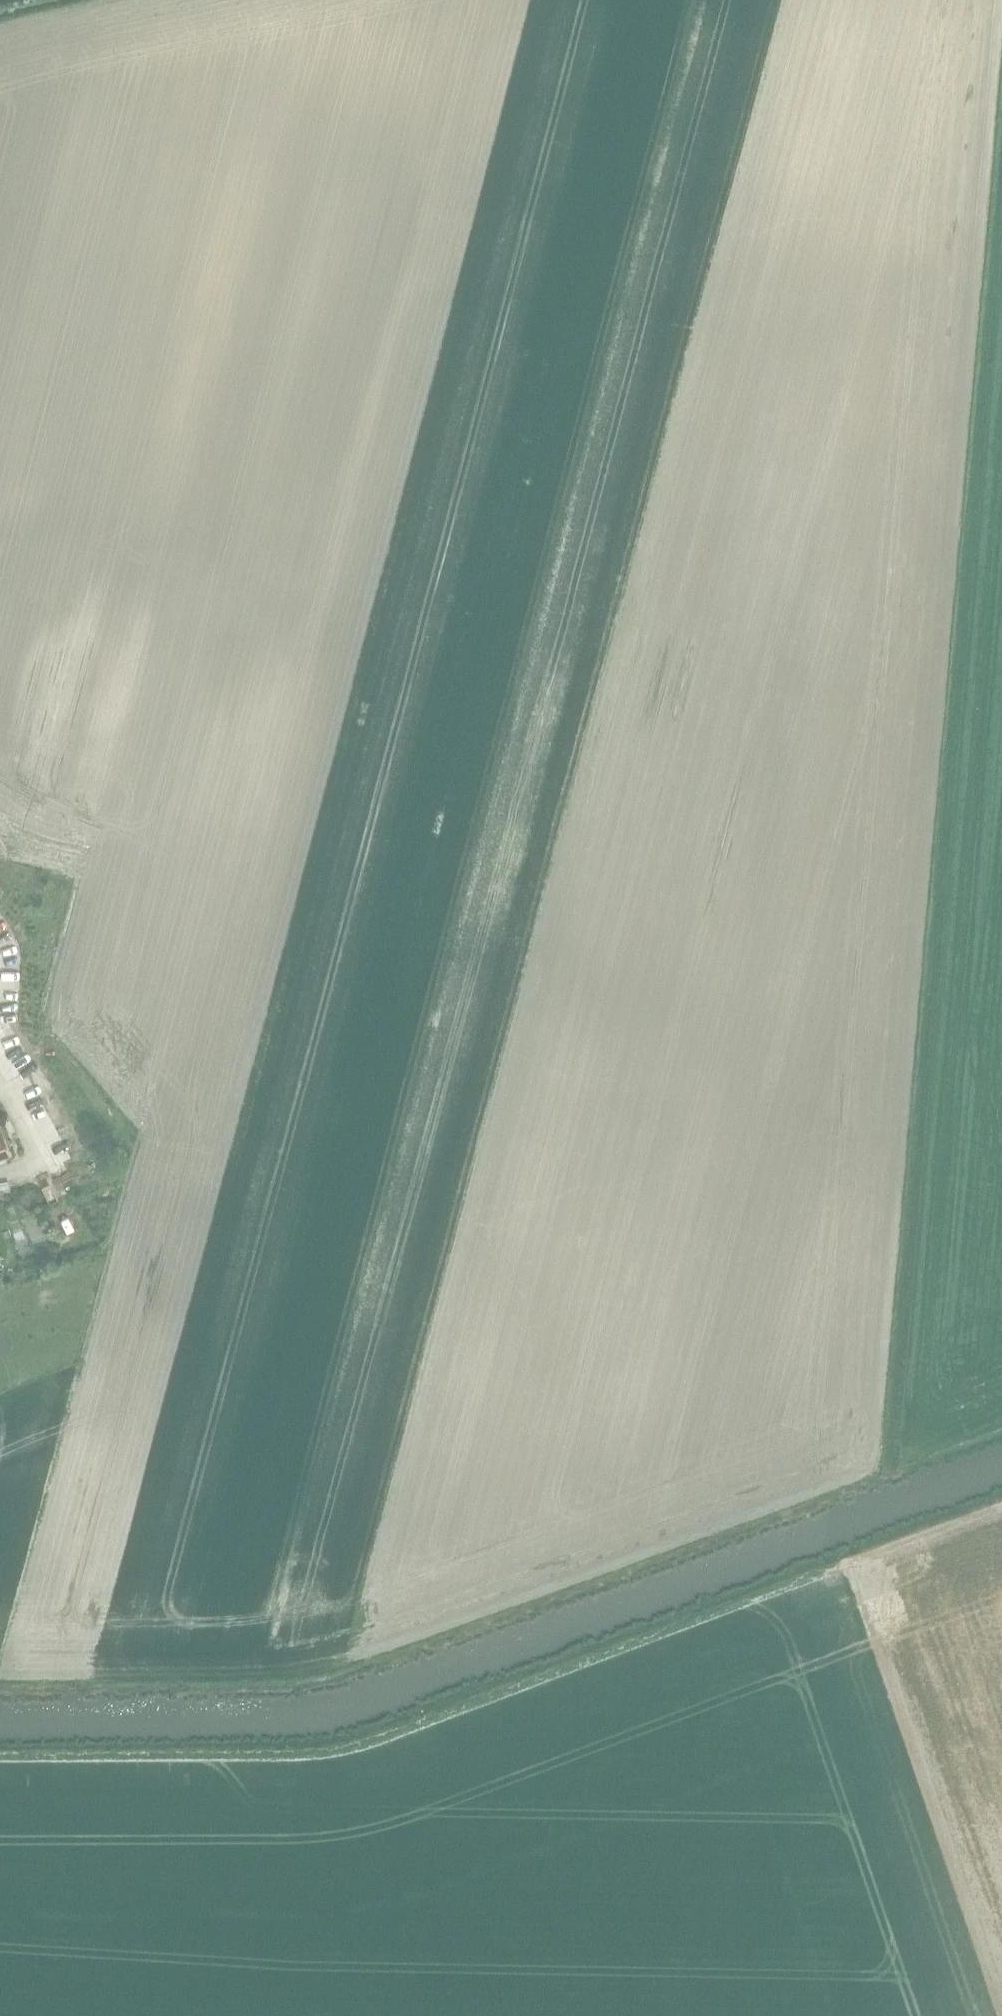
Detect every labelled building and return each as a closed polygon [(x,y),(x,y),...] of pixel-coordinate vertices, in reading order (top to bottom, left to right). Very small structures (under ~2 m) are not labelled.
[(0,968),(0,981),(18,986),(26,953),(5,948),(0,968)] [(11,1153),(0,1125),(0,1157),(11,1153)]
